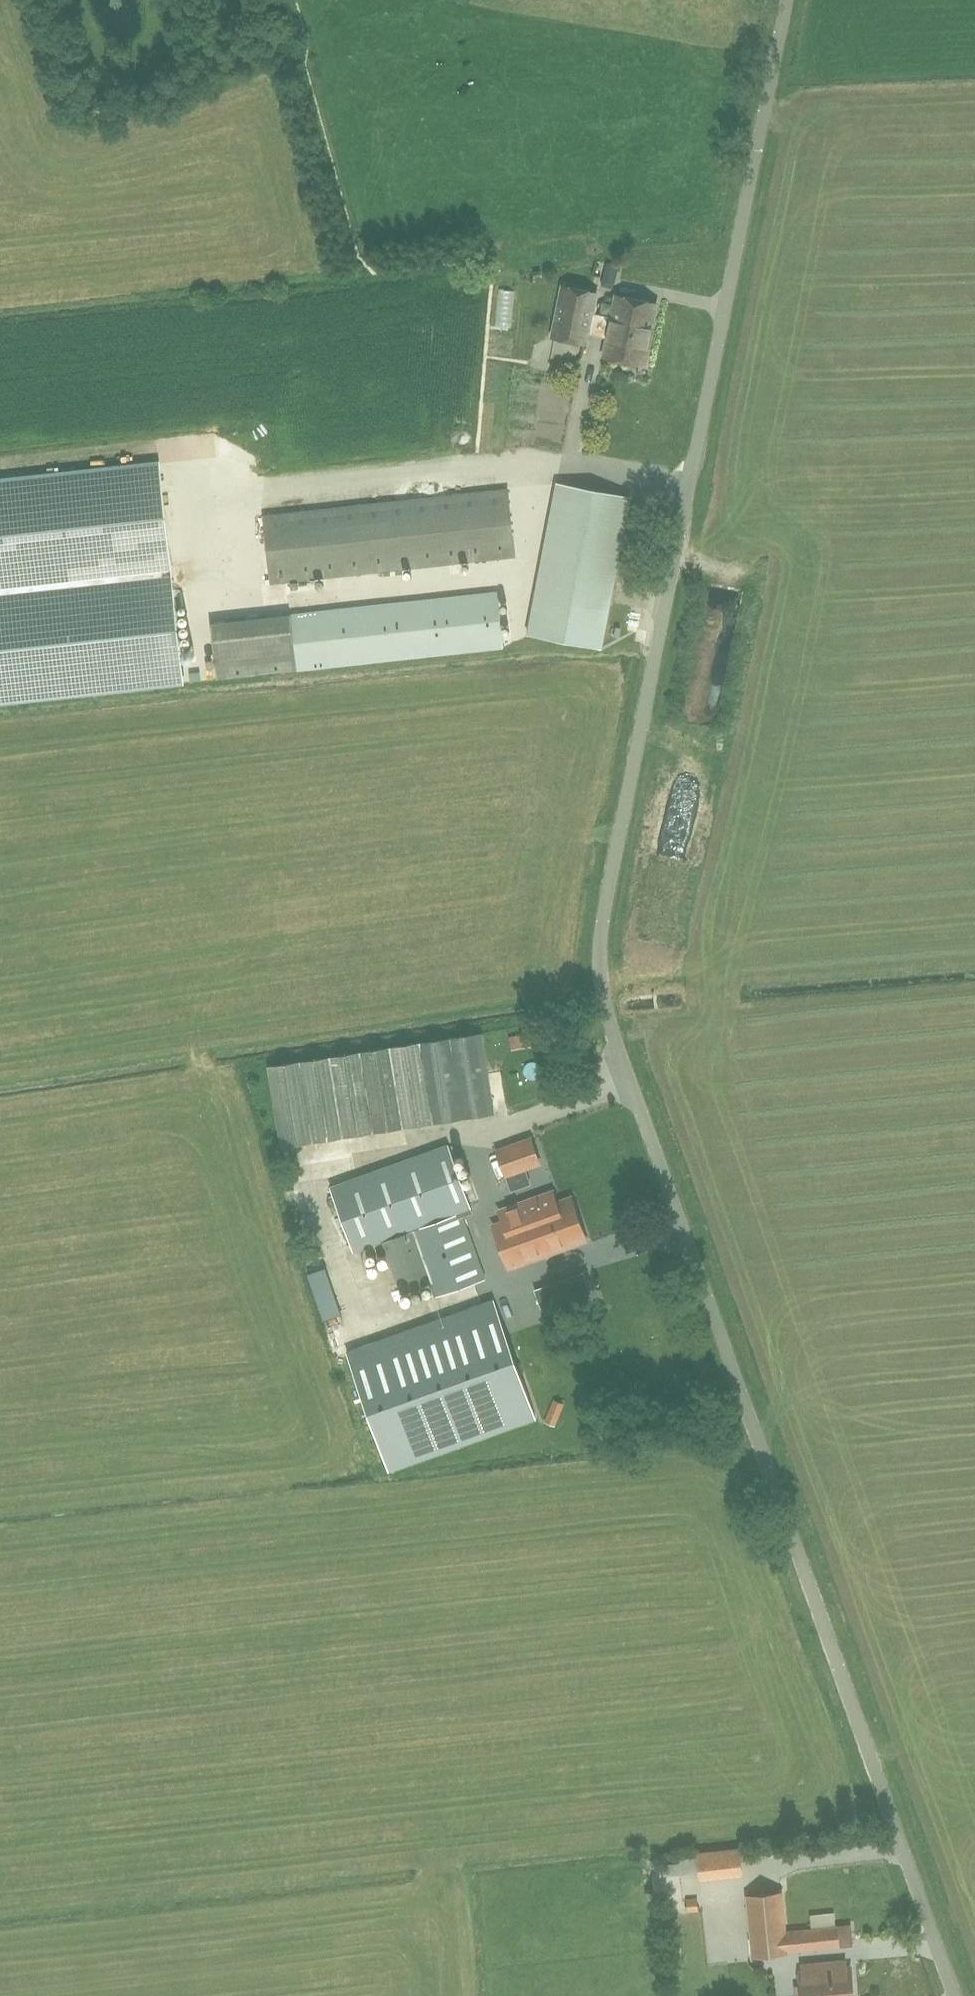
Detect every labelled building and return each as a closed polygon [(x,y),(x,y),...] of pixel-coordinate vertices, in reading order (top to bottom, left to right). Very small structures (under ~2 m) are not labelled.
[(563,287),(556,321),(553,337),(587,344),(589,333),(593,315),(597,294),(563,287)] [(612,319),(593,315),(589,333),(608,337),(605,356),(645,365),(657,305),(616,297),(612,319)] [(564,396),(565,377),(535,376),(534,396),(564,396)] [(0,480),(0,702),(182,682),(159,463),(0,480)] [(528,633),(603,647),(631,498),(557,484),(528,633)] [(475,561),(515,557),(508,490),(263,517),(271,584),(311,580),(312,584),(316,584),(316,579),(471,562),(471,566),(475,566),(475,561)] [(734,614),(739,592),(722,588),(717,610),(734,614)] [(498,593),(210,625),(216,679),(505,647),(498,593)] [(716,622),(715,633),(731,634),(731,623),(716,622)] [(519,1051),(536,1047),(534,1033),(516,1037),(519,1051)] [(493,1114),(480,1034),(268,1067),(281,1148),(493,1114)] [(496,1151),(505,1175),(538,1163),(530,1139),(496,1151)] [(400,1294),(406,1292),(429,1284),(434,1297),(484,1279),(460,1214),(470,1210),(447,1145),(330,1187),(353,1252),(382,1241),(400,1294)] [(526,1173),(510,1178),(514,1193),(531,1188),(526,1173)] [(493,1227),(508,1268),(585,1240),(570,1199),(556,1204),(552,1193),(499,1212),(503,1223),(493,1227)] [(576,1299),(569,1278),(535,1290),(542,1311),(576,1299)] [(387,1471),(533,1418),(492,1302),(346,1354),(387,1471)] [(703,1880),(749,1878),(748,1850),(702,1852),(703,1880)] [(667,1875),(700,1876),(701,1862),(667,1860),(667,1875)] [(707,1886),(709,1927),(735,1926),(734,1910),(717,1910),(716,1900),(738,1900),(737,1884),(707,1886)] [(752,1957),(839,1948),(836,1927),(784,1932),(780,1894),(746,1897),(752,1957)] [(844,1926),(848,1948),(861,1945),(857,1924),(844,1926)] [(801,1990),(801,1995),(851,1995),(849,1968),(845,1968),(844,1962),(801,1966),(801,1972),(799,1972),(801,1990)]
